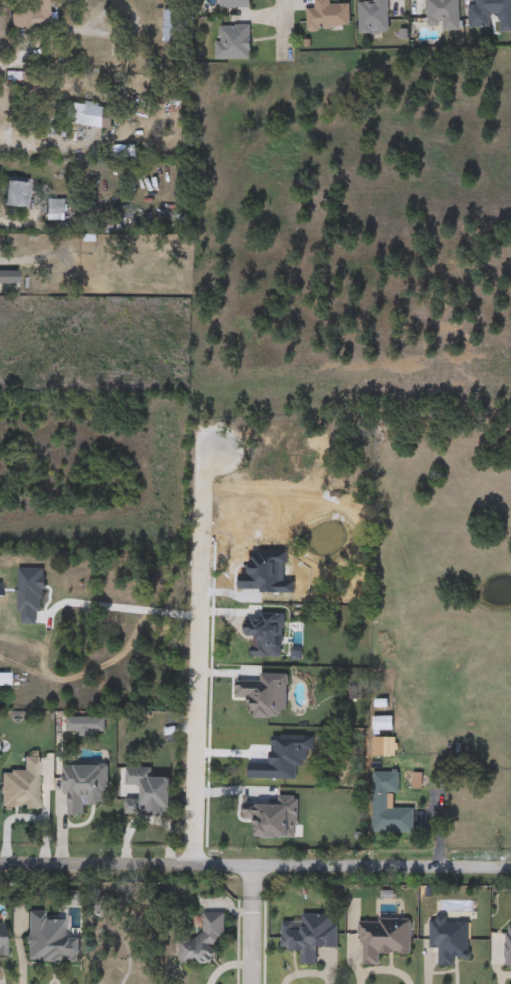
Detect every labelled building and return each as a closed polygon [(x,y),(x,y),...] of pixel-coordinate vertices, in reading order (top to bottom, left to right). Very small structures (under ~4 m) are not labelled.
[(30,12),(29,0),(47,0),(48,27),(11,29),(10,13),(30,12)] [(220,8),(220,0),(248,0),(248,8),(220,8)] [(314,9),(314,0),(330,0),(330,4),(349,4),(349,29),(307,29),(307,9),(314,9)] [(358,33),(358,0),(388,0),(388,33),(358,33)] [(427,29),(427,0),(459,0),(459,29),(427,29)] [(476,6),(476,0),(510,0),(510,32),(499,32),(499,16),(490,16),(490,29),(469,29),(469,6),(476,6)] [(251,60),(217,60),(217,26),(251,26),(251,60)] [(109,129),(66,122),(69,103),(112,110),(109,129)] [(28,180),(28,207),(4,207),(4,180),(28,180)] [(45,220),(45,199),(65,199),(65,220),(45,220)] [(17,284),(0,284),(0,272),(17,272),(17,284)] [(9,686),(0,686),(0,674),(9,674),(9,686)] [(393,731),(373,731),(373,717),(393,717),(393,731)] [(262,763),(245,763),(245,733),(262,733),(262,763)] [(372,794),(389,794),(389,809),(408,809),(408,833),(372,833),(372,794)] [(225,914),(224,944),(215,943),(214,964),(178,964),(179,937),(202,938),(203,914),(225,914)] [(411,955),(380,955),(380,965),(361,965),(360,920),(411,920),(411,955)]
